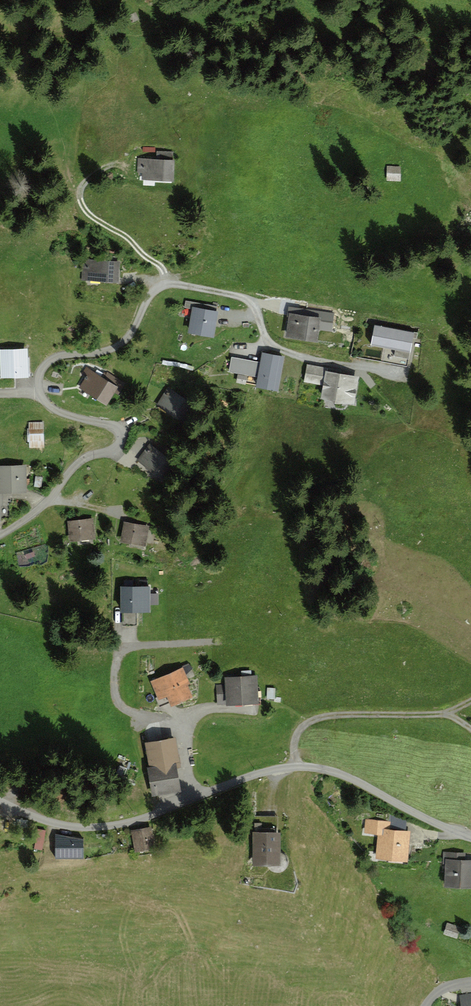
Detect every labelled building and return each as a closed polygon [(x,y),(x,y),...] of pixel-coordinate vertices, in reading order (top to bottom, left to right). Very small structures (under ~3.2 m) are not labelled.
[(176,184),(177,160),(141,159),(141,183),(176,184)] [(403,167),(389,168),(389,181),(404,180),(403,167)] [(86,258),(85,277),(125,279),(126,260),(86,258)] [(196,306),(192,331),(219,335),(223,309),(196,306)] [(328,317),(293,311),(289,335),(324,340),(328,317)] [(378,325),(375,344),(385,346),(383,360),(414,366),(420,332),(378,325)] [(26,349),(1,350),(2,377),(27,376),(26,349)] [(288,355),(264,351),(263,360),(260,375),(258,385),(282,390),(288,355)] [(263,360),(234,355),(232,370),(260,375),(263,360)] [(357,403),(362,374),(311,366),(308,381),(326,385),(324,397),(357,403)] [(91,369),(81,386),(112,404),(122,387),(91,369)] [(191,400),(171,387),(160,405),(180,418),(191,400)] [(31,421),(31,448),(46,448),(46,422),(31,421)] [(152,444),(140,461),(157,474),(169,457),(152,444)] [(0,467),(2,485),(0,485),(0,521),(9,520),(7,491),(29,490),(27,466),(0,467)] [(92,518),(70,521),(73,541),(95,538),(92,518)] [(128,521),(125,541),(149,544),(151,524),(128,521)] [(48,543),(28,544),(29,560),(49,559),(48,543)] [(148,587),(122,587),(122,610),(148,610),(148,587)] [(200,697),(188,667),(154,681),(162,700),(173,695),(177,707),(200,697)] [(264,705),(264,674),(228,675),(229,683),(220,683),(221,705),(264,705)] [(178,760),(174,738),(146,743),(155,794),(179,790),(173,761),(178,760)] [(413,820),(368,818),(367,832),(382,833),(381,859),(411,860),(413,820)] [(35,845),(43,846),(47,826),(39,825),(35,845)] [(149,828),(133,831),(136,850),(152,847),(149,828)] [(287,861),(285,829),(256,830),(258,862),(287,861)] [(82,840),(56,835),(57,857),(83,857),(82,840)] [(449,859),(450,887),(470,886),(470,858),(449,859)] [(451,923),(446,932),(460,940),(465,930),(451,923)] [(462,995),(463,1005),(470,1005),(470,994),(462,995)]
